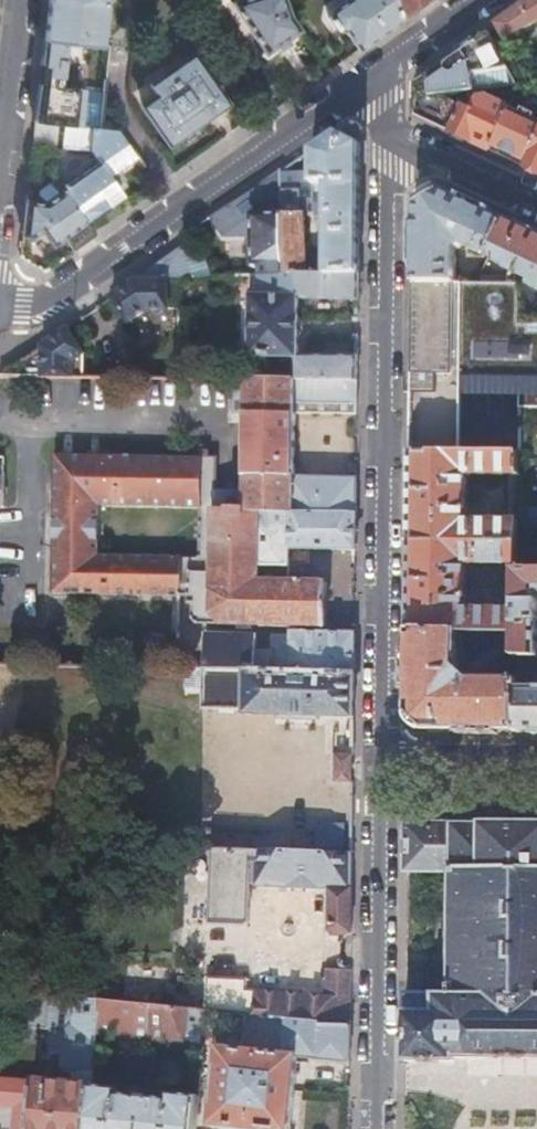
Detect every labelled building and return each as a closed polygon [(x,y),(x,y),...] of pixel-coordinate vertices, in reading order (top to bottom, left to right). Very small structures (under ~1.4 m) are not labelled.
[(62,43),(98,48),(103,0),(48,0),(43,41),(62,43)] [(282,0),(238,0),(227,4),(262,55),(298,30),(289,17),(282,0)] [(355,51),(398,20),(393,0),(343,0),(328,11),(327,21),(335,32),(342,33),(355,51)] [(398,20),(419,6),(427,0),(393,0),(398,20)] [(492,27),(497,37),(536,20),(536,0),(521,0),(489,22),(492,27)] [(412,83),(412,99),(440,95),(515,86),(485,32),(447,58),(412,83)] [(57,88),(62,43),(43,41),(39,76),(34,122),(45,123),(63,125),(79,127),(82,92),(57,88)] [(165,142),(194,122),(183,107),(211,88),(188,55),(146,85),(152,96),(139,105),(165,142)] [(183,107),(194,122),(222,103),(211,88),(183,107)] [(440,95),(412,99),(411,114),(428,122),(486,149),(506,108),(483,97),(478,98),(476,100),(471,98),(466,108),(440,95)] [(486,149),(522,166),(536,135),(536,120),(507,107),(506,108),(486,149)] [(94,128),(79,127),(63,125),(61,148),(89,150),(98,163),(66,184),(65,183),(60,186),(63,189),(86,221),(122,195),(115,185),(123,179),(116,169),(133,157),(115,131),(94,128)] [(301,155),(278,171),(278,202),(278,213),(278,273),(355,270),(356,205),(356,142),(334,131),(301,155)] [(522,166),(536,173),(536,135),(522,166)] [(53,151),(43,149),(31,148),(28,171),(51,173),(53,151)] [(277,170),(256,185),(260,202),(264,202),(278,202),(278,171),(277,170)] [(411,238),(410,281),(453,282),(453,250),(462,245),(486,257),(504,219),(435,186),(411,202),(411,238)] [(91,228),(86,221),(63,189),(42,204),(25,203),(23,220),(21,236),(32,236),(43,229),(54,243),(62,238),(72,251),(95,234),(91,228)] [(250,189),(230,203),(238,213),(253,208),(250,189)] [(264,202),(264,213),(278,213),(278,202),(264,202)] [(255,267),(256,274),(278,273),(278,213),(264,213),(248,214),(248,266),(255,267)] [(504,219),(486,257),(506,266),(508,271),(507,275),(506,277),(506,282),(519,283),(520,323),(536,323),(536,234),(523,227),(504,219)] [(180,260),(185,277),(208,276),(201,254),(194,255),(187,233),(178,239),(180,243),(181,248),(184,259),(180,260)] [(181,248),(137,279),(181,277),(185,277),(180,260),(184,259),(181,248)] [(255,293),(247,294),(248,354),(296,353),(297,295),(355,297),(355,270),(278,273),(256,274),(255,293)] [(256,274),(213,276),(214,295),(247,294),(255,293),(256,274)] [(181,277),(137,279),(113,296),(130,320),(147,307),(181,307),(181,277)] [(409,452),(459,453),(459,395),(500,395),(518,396),(518,406),(536,406),(536,323),(520,323),(519,283),(506,282),(479,282),(453,282),(410,281),(409,381),(409,395),(409,452)] [(66,328),(0,376),(0,377),(83,377),(83,353),(66,328)] [(291,371),(291,378),(354,378),(354,353),(305,353),(304,365),(297,365),(297,371),(291,371)] [(333,576),(353,577),(353,466),(292,465),(292,402),(354,402),(354,378),(291,378),(271,378),(271,383),(233,383),(231,500),(228,499),(219,491),(214,491),(214,456),(54,454),(51,592),(179,595),(179,555),(96,554),(97,505),(198,506),(196,556),(185,555),(184,603),(190,603),(189,619),(194,624),(324,626),(324,582),(285,581),(286,548),(333,549),(333,576)] [(516,543),(517,454),(459,453),(409,452),(408,496),(408,541),(516,543)] [(516,571),(516,543),(408,541),(407,586),(406,631),(458,631),(516,632),(516,571)] [(516,571),(516,632),(516,656),(536,656),(536,571),(516,571)] [(202,634),(201,669),(352,673),(352,610),(333,609),(332,628),(324,628),(324,632),(290,632),(290,634),(270,634),(269,650),(254,649),(254,635),(202,634)] [(457,668),(458,631),(406,631),(406,709),(415,720),(424,730),(515,730),(515,687),(515,679),(467,678),(457,668)] [(201,669),(184,668),(184,690),(201,690),(201,669)] [(317,715),(352,716),(352,673),(201,669),(201,690),(200,708),(241,709),(242,713),(276,714),(277,718),(317,719),(317,715)] [(515,687),(515,730),(536,731),(536,687),(515,687)] [(334,765),(334,778),(348,779),(348,769),(348,766),(348,755),(334,754),(334,765)] [(405,825),(404,870),(449,871),(449,993),(403,993),(403,1025),(403,1061),(448,1061),(449,1057),(536,1057),(536,826),(405,825)] [(351,851),(213,846),(209,923),(246,925),(249,922),(251,881),(256,881),(256,884),(329,886),(328,932),(350,932),(351,851)] [(349,1024),(349,968),(325,967),(324,993),(256,988),(246,987),(246,977),(207,975),(205,1009),(213,1010),(218,1010),(227,1011),(285,1016),(324,1020),(325,1022),(349,1024)] [(76,998),(74,1016),(59,1015),(58,1031),(65,1032),(62,1067),(67,1071),(72,1072),(72,1082),(0,1076),(0,1106),(18,1108),(15,1115),(15,1117),(13,1128),(87,1128),(91,1084),(96,1032),(98,1000),(76,998)] [(190,1008),(98,1000),(96,1032),(187,1040),(190,1008)] [(213,1010),(205,1009),(204,1018),(204,1025),(212,1025),(213,1010)] [(226,1027),(227,1011),(218,1010),(213,1010),(212,1025),(226,1027)] [(348,1061),(349,1024),(325,1022),(324,1020),(285,1016),(282,1051),(283,1051),(282,1053),(295,1054),(294,1055),(296,1055),(348,1061)] [(296,1055),(294,1055),(295,1054),(282,1053),(283,1051),(282,1051),(216,1045),(209,1122),(276,1128),(288,1128),(296,1055)] [(87,1128),(194,1128),(197,1094),(171,1092),(171,1097),(116,1093),(116,1087),(91,1084),(87,1128)]
